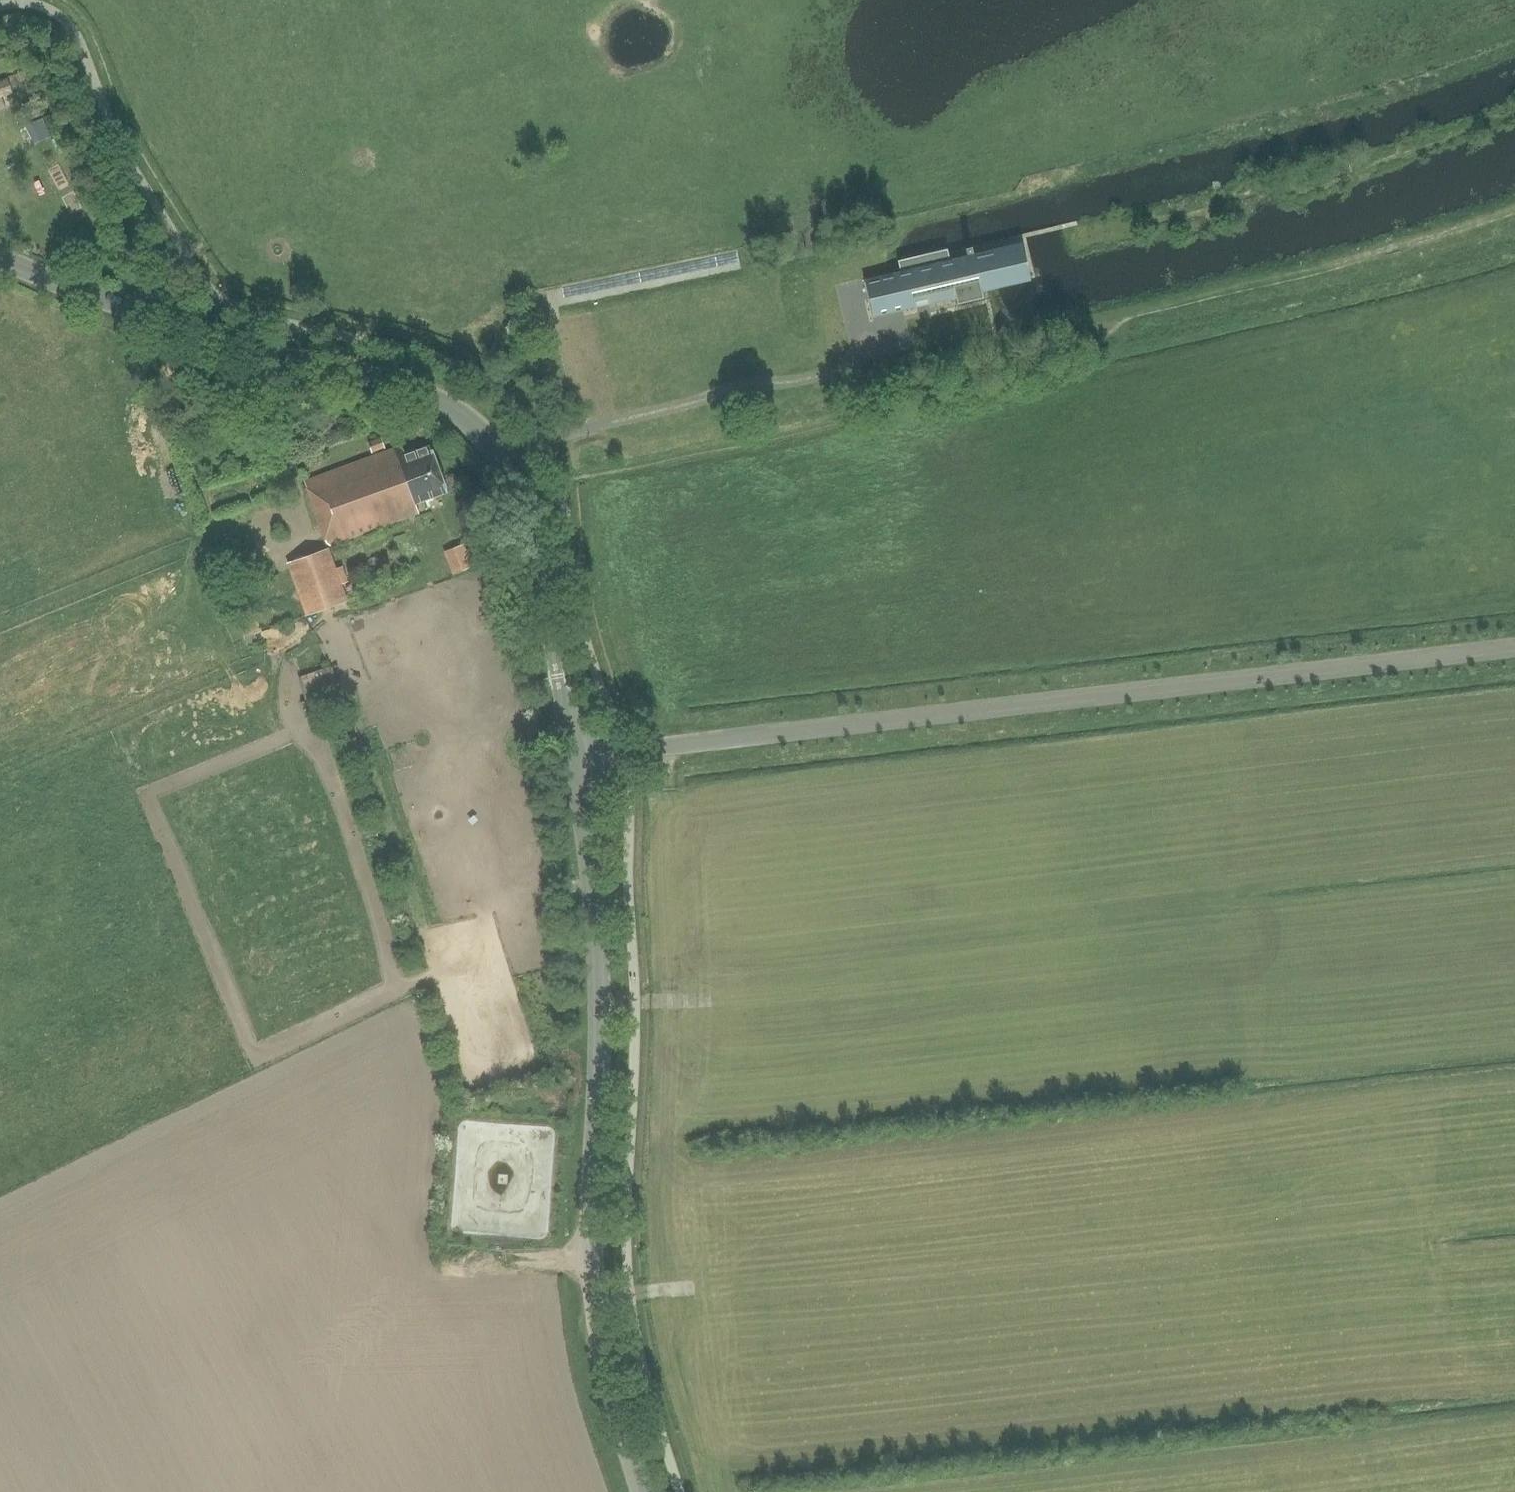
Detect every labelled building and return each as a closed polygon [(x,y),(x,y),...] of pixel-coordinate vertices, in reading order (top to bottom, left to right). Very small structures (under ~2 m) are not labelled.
[(0,80),(0,97),(15,92),(14,88),(23,85),(19,74),(0,80)] [(44,118),(26,127),(35,145),(53,137),(44,118)] [(903,276),(868,284),(877,325),(920,315),(917,302),(931,299),(934,312),(1036,289),(1027,248),(955,264),(952,254),(901,266),(903,276)] [(385,448),(381,437),(369,441),(373,453),(385,448)] [(422,501),(448,492),(432,447),(416,452),(415,447),(405,450),(401,447),(306,482),(329,545),(426,510),(422,501)] [(445,552),(453,574),(474,566),(471,558),(475,557),(472,547),(467,549),(465,544),(445,552)] [(329,548),(287,563),(306,615),(349,600),(343,584),(349,581),(344,565),(337,568),(329,548)] [(304,677),(318,709),(333,702),(330,695),(345,688),(335,664),(304,677)]
